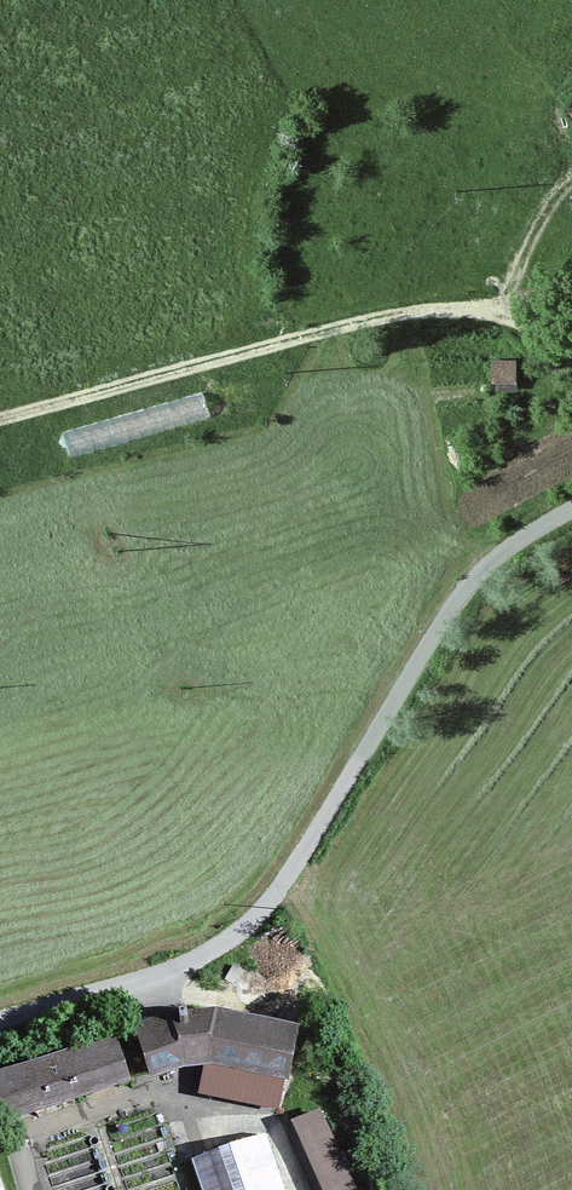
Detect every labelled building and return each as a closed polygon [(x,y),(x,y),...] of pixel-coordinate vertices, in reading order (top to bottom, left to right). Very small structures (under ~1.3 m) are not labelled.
[(516,358),(491,358),(491,381),(515,382),(516,358)] [(178,1021),(174,1022),(186,1062),(208,1059),(216,1016),(190,1020),(188,1010),(176,1012),(178,1021)] [(295,1034),(216,1016),(208,1059),(286,1077),(295,1034)] [(152,1073),(186,1062),(174,1022),(139,1033),(152,1073)] [(74,1087),(77,1097),(128,1081),(115,1040),(0,1078),(0,1111),(74,1087)] [(266,1135),(191,1161),(201,1189),(285,1189),(266,1135)]
